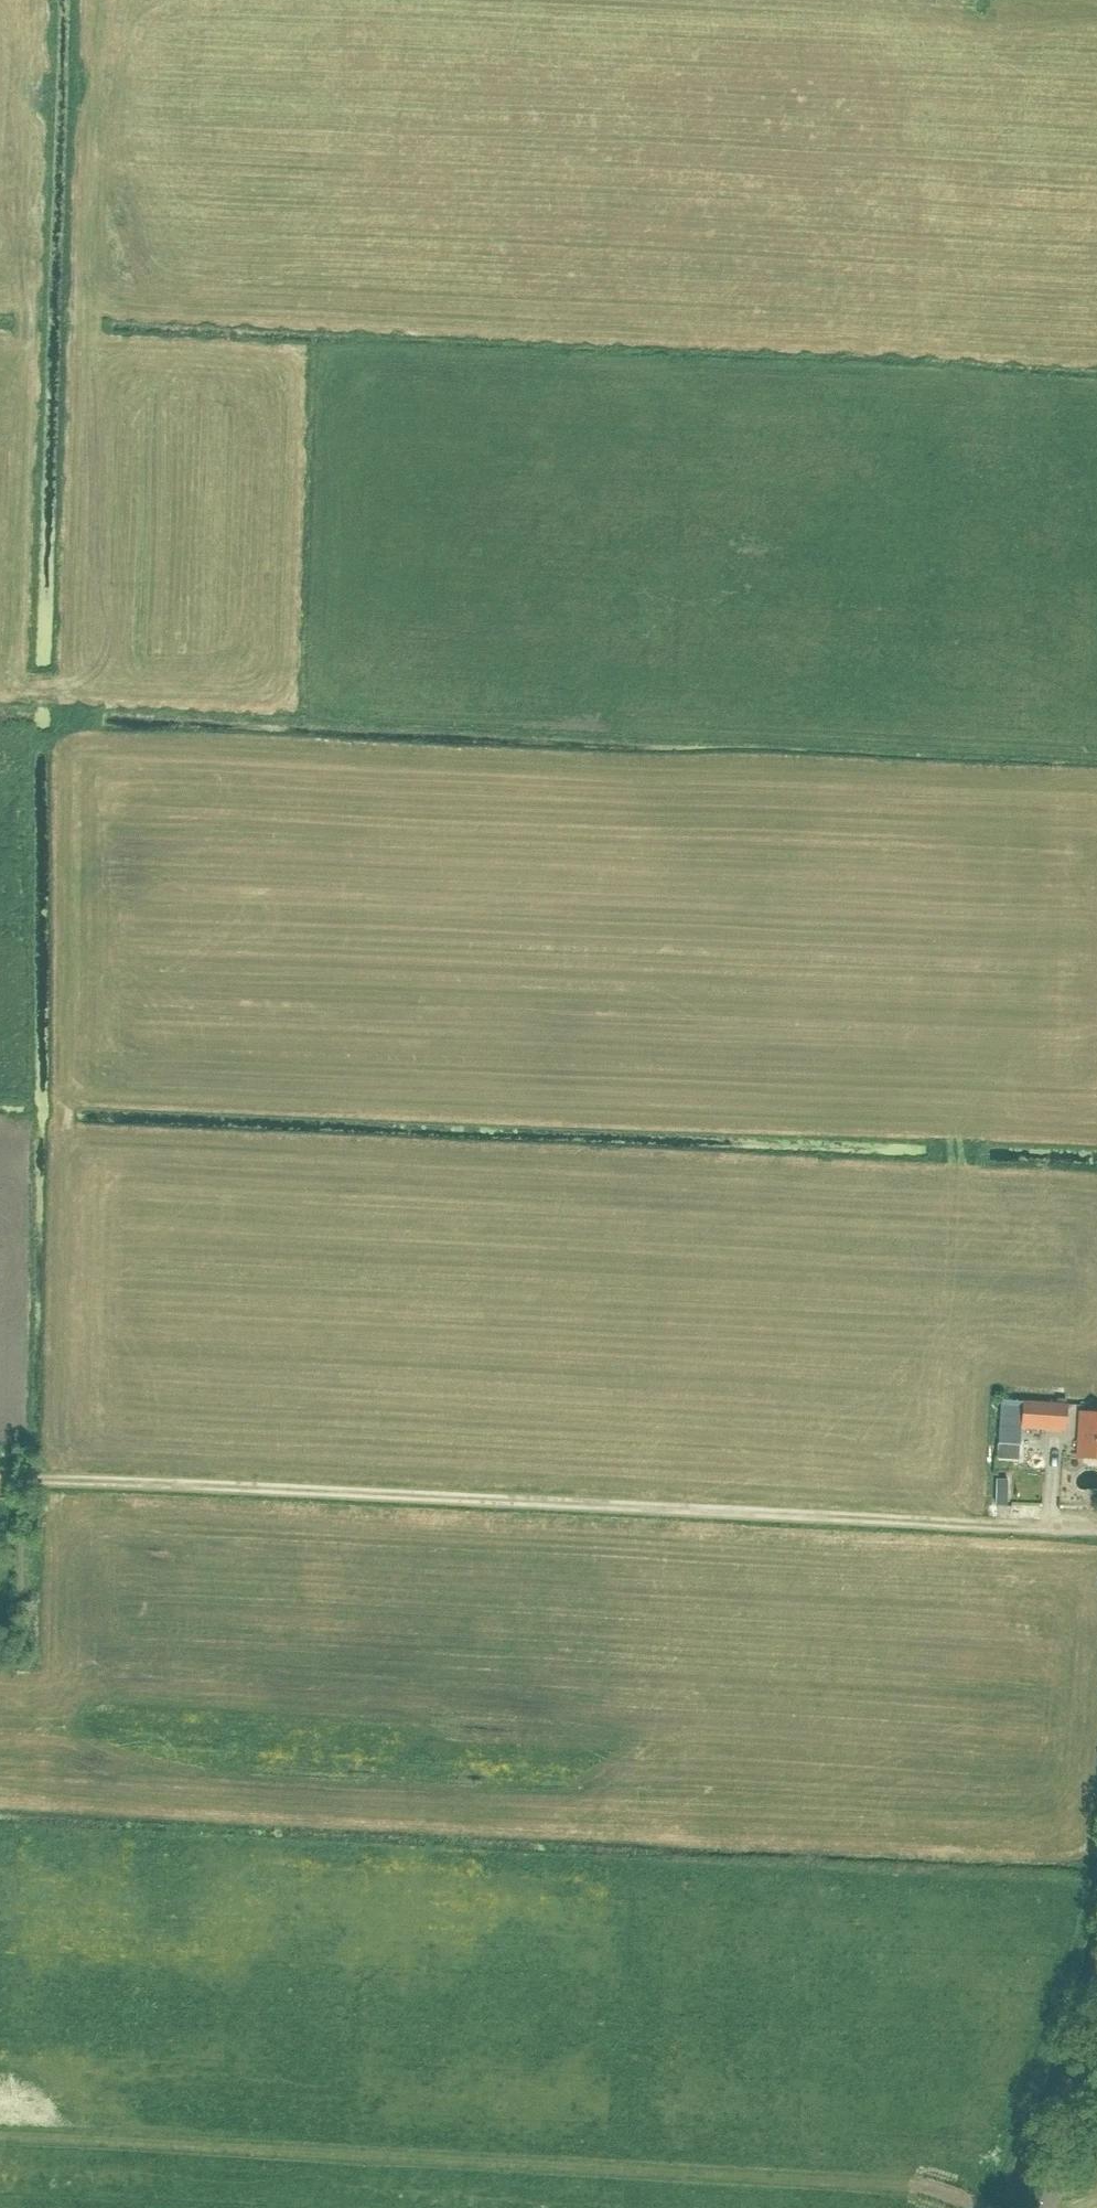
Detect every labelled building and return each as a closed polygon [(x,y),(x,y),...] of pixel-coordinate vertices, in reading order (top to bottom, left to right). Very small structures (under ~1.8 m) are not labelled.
[(1019,1446),(1020,1429),(1066,1431),(1067,1404),(1022,1401),(1000,1399),(997,1444),(1019,1446)] [(1079,1413),(1077,1458),(1096,1459),(1096,1414),(1079,1413)]
